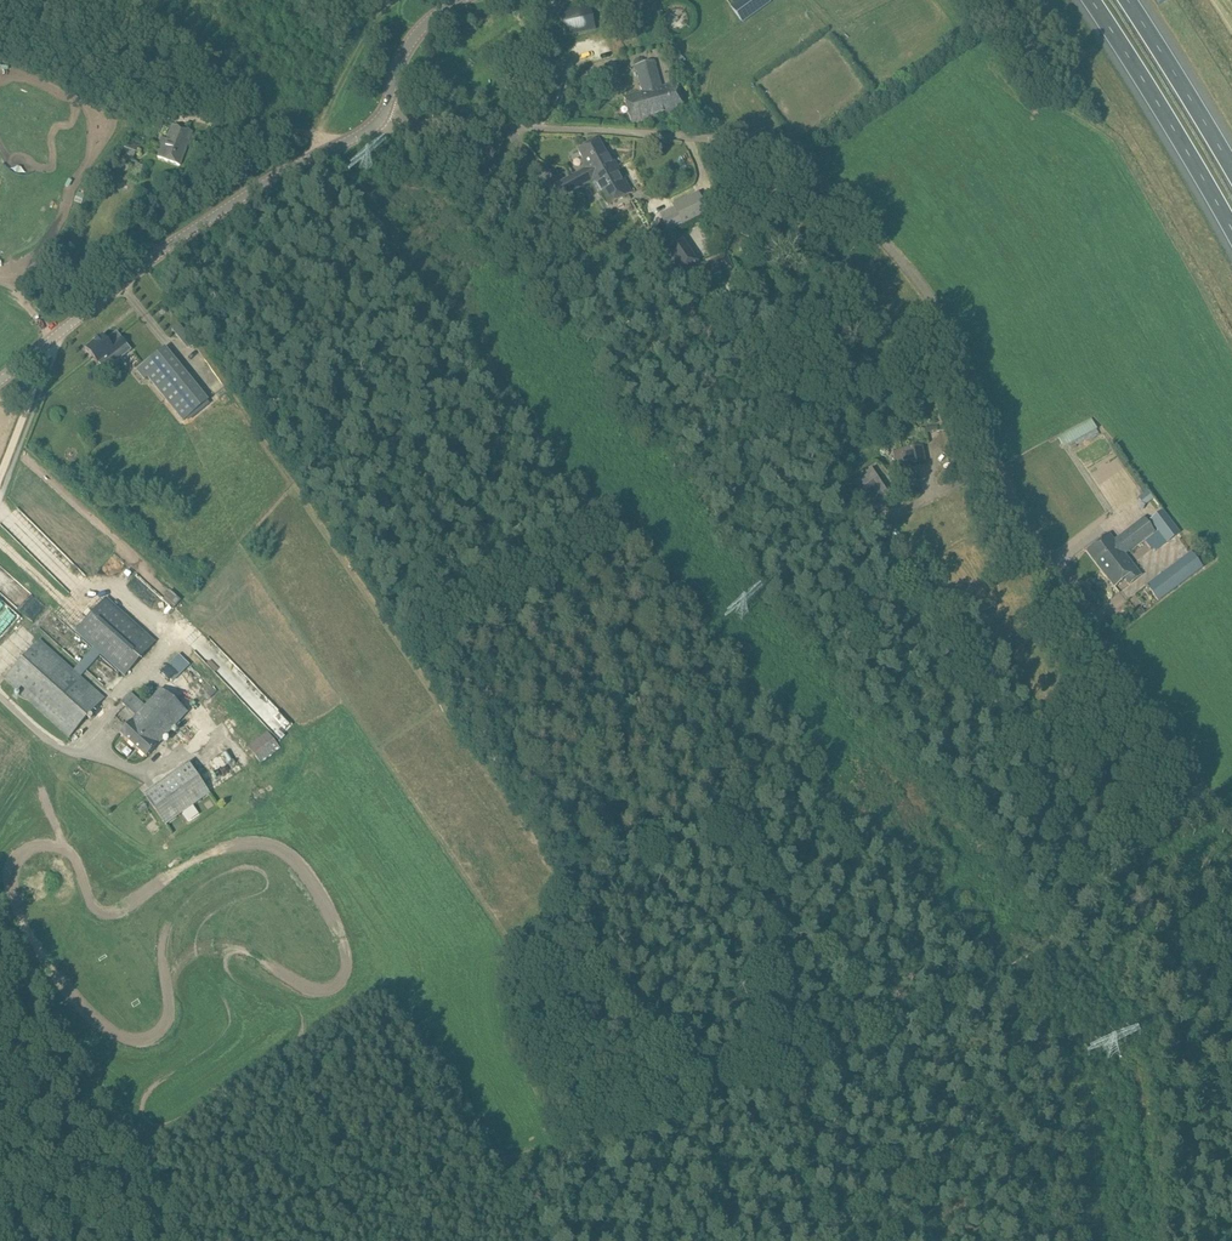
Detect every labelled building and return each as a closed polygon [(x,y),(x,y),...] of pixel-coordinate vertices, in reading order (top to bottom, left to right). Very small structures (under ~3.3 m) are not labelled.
[(770,3),(768,0),(737,0),(730,4),(741,21),(770,3)] [(597,29),(592,2),(561,8),(566,34),(597,29)] [(672,70),(686,61),(679,52),(666,61),(672,70)] [(649,62),(636,66),(643,92),(625,97),(632,125),(684,111),(677,83),(656,89),(649,62)] [(158,145),(162,146),(157,157),(180,166),(190,139),(187,138),(190,130),(172,124),(167,139),(161,137),(158,145)] [(608,157),(598,139),(578,150),(587,167),(554,185),(561,198),(594,180),(617,167),(611,155),(608,157)] [(122,146),(111,168),(127,174),(128,173),(136,177),(139,173),(137,172),(141,164),(133,160),(136,151),(122,146)] [(608,206),(632,193),(617,167),(594,180),(608,206)] [(708,211),(698,192),(686,199),(695,218),(708,211)] [(683,225),(695,218),(686,199),(673,205),(674,207),(661,214),(668,228),(656,236),(662,244),(661,245),(681,275),(689,269),(693,276),(712,275),(712,276),(732,267),(726,254),(706,262),(707,264),(698,263),(700,262),(681,234),(679,235),(674,227),(682,223),(683,225)] [(696,252),(708,247),(702,234),(690,240),(696,252)] [(182,340),(189,335),(180,321),(172,327),(182,340)] [(114,351),(102,336),(87,349),(99,363),(114,351)] [(204,395),(165,347),(140,368),(166,399),(175,391),(189,407),(204,395)] [(1097,429),(1091,419),(1058,437),(1059,437),(1050,442),(1054,449),(1062,444),(1064,448),(1097,429)] [(905,463),(906,467),(924,463),(921,446),(895,452),(897,464),(905,463)] [(856,474),(849,463),(842,467),(848,478),(856,474)] [(891,497),(876,468),(855,479),(870,507),(891,497)] [(1167,542),(1180,531),(1162,509),(1149,519),(1161,533),(1167,542)] [(1114,541),(1109,534),(1086,551),(1100,569),(1114,559),(1113,556),(1119,551),(1123,555),(1123,554),(1124,554),(1154,531),(1144,518),(1114,541)] [(1167,542),(1161,533),(1149,542),(1155,551),(1167,542)] [(1114,559),(1100,569),(1114,587),(1127,580),(1130,584),(1140,576),(1124,554),(1123,554),(1123,555),(1119,551),(1113,556),(1114,559)] [(1159,602),(1204,568),(1191,551),(1146,585),(1159,602)] [(127,673),(154,643),(106,600),(79,630),(127,673)] [(105,698),(40,640),(4,679),(69,738),(105,698)] [(190,664),(179,652),(160,670),(171,682),(190,664)] [(204,696),(209,700),(214,695),(216,697),(219,693),(217,692),(213,687),(204,696)] [(147,757),(188,712),(162,689),(146,706),(131,692),(121,703),(136,716),(121,734),(147,757)] [(281,749),(268,731),(248,746),(261,764),(281,749)] [(188,763),(144,795),(166,825),(243,770),(225,745),(193,768),(188,763)]
